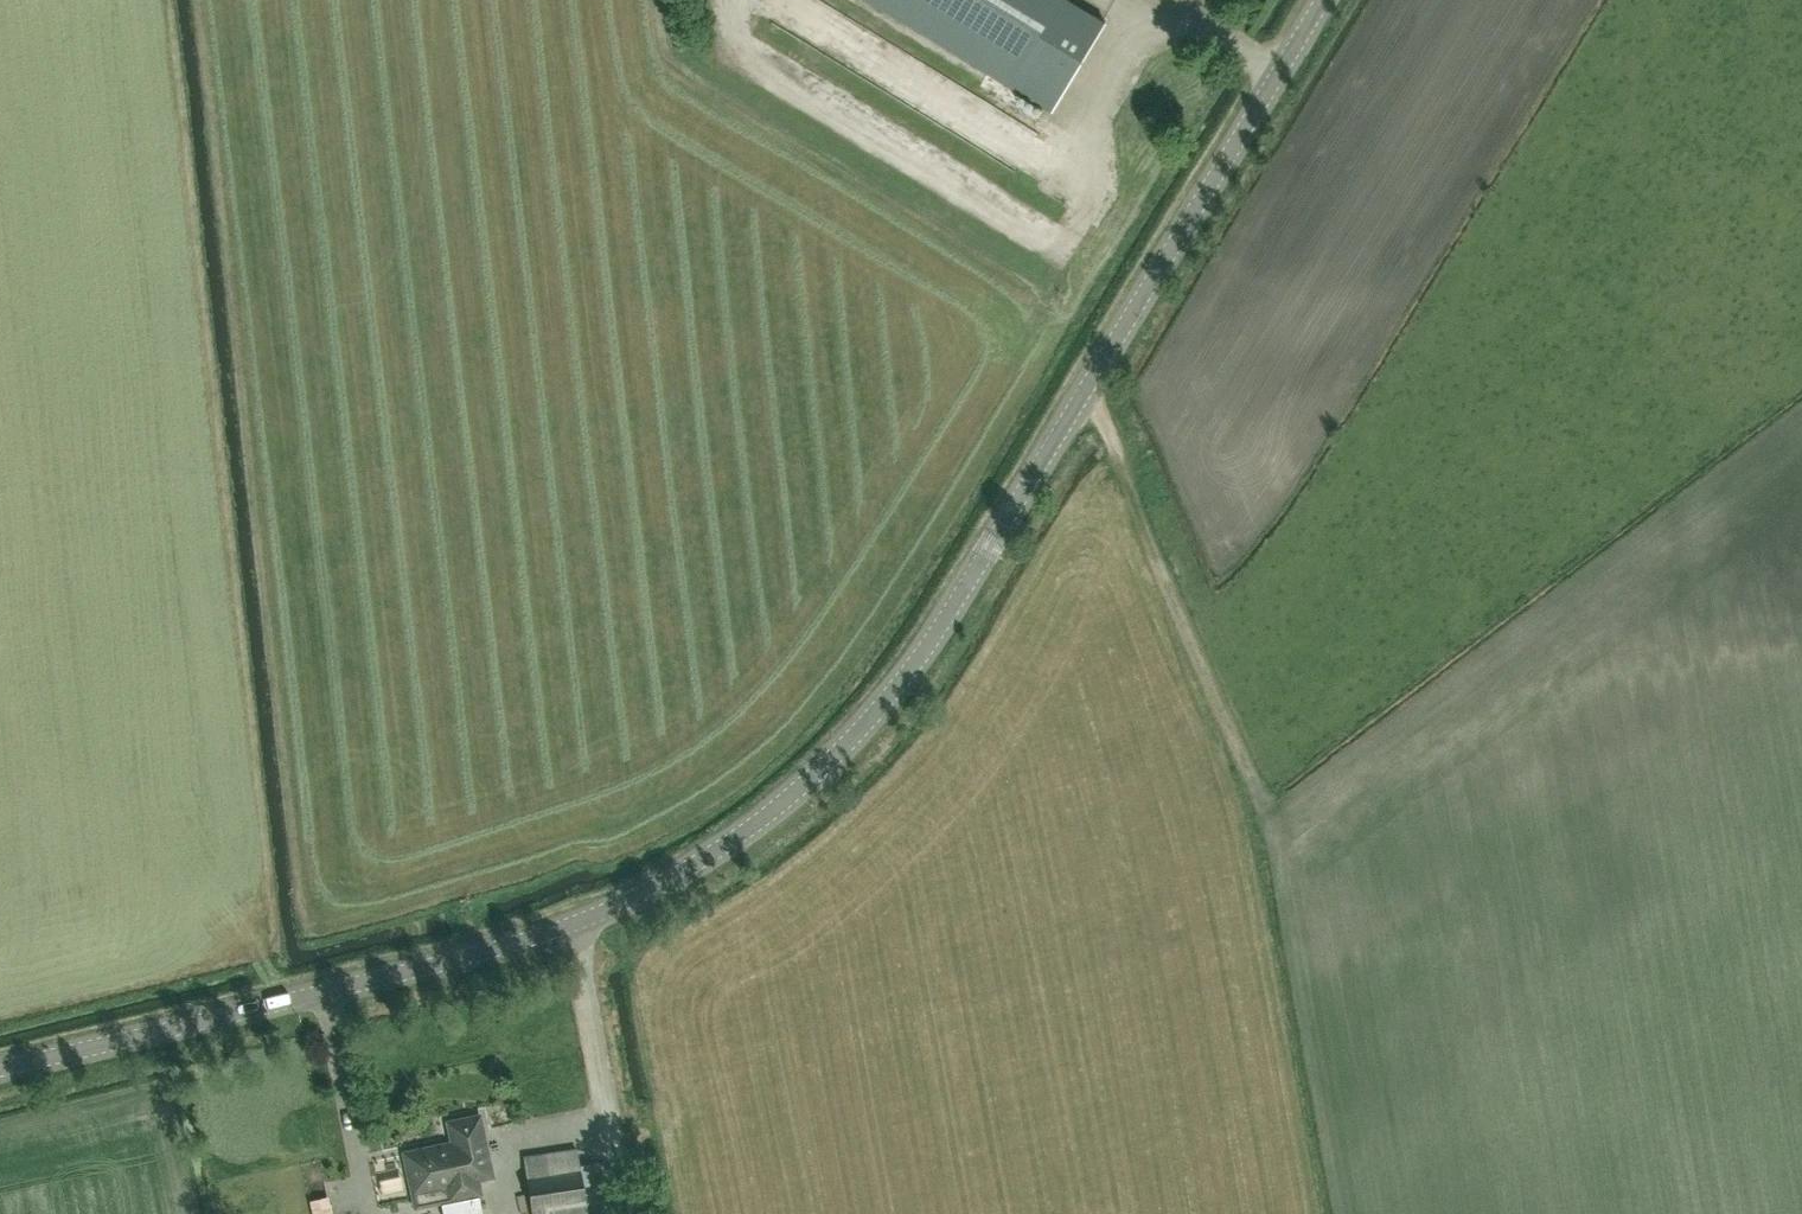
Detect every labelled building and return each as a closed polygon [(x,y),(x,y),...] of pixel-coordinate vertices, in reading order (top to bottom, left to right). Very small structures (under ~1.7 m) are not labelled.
[(1055,106),(1106,21),(1071,0),(880,0),(1055,106)] [(407,1152),(418,1205),(481,1191),(478,1180),(493,1177),(480,1115),(450,1122),(455,1142),(407,1152)] [(586,1204),(605,1201),(599,1163),(580,1166),(577,1149),(525,1157),(534,1213),(587,1213),(586,1204)] [(441,1204),(443,1213),(476,1213),(482,1213),(478,1197),(441,1204)]
